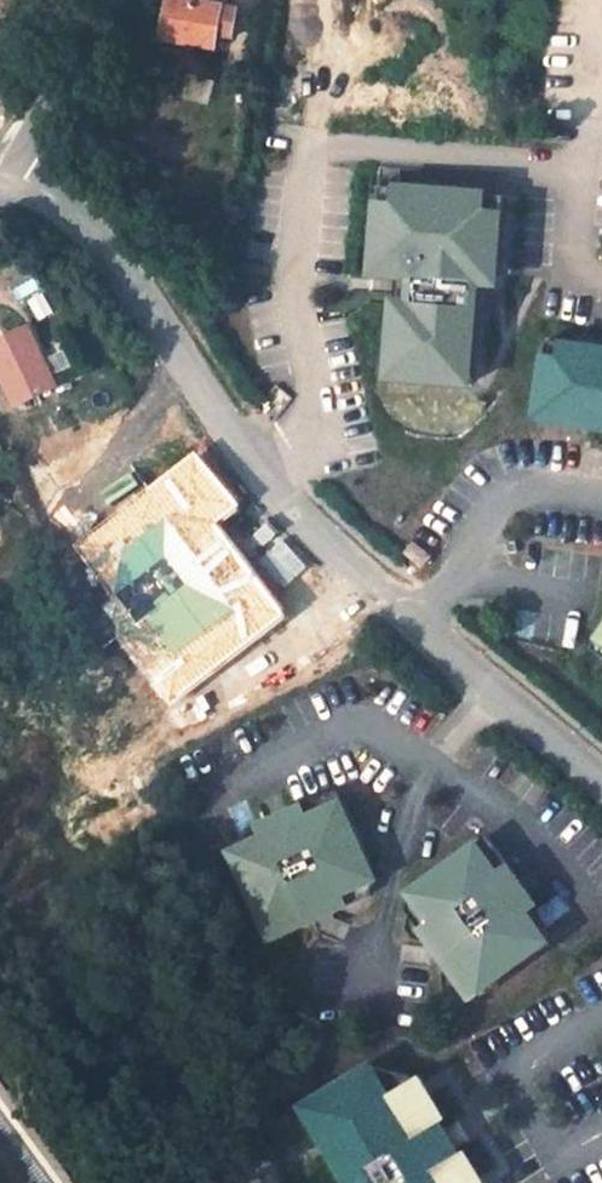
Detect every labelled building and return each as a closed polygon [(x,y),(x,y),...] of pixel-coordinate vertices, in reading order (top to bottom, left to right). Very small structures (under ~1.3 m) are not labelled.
[(184,6),(177,49),(236,59),(242,14),(184,6)] [(524,205),(436,195),(438,176),(418,173),(401,311),(411,313),(402,386),(484,396),(494,321),(497,293),(513,294),(524,205)] [(497,293),(494,321),(509,323),(513,294),(497,293)] [(45,423),(81,403),(53,347),(14,367),(45,423)] [(560,350),(549,428),(601,435),(601,356),(560,350)] [(433,558),(416,543),(407,554),(425,568),(433,558)] [(381,886),(351,818),(340,794),(263,828),(268,839),(235,854),(274,942),(373,899),(381,886)] [(551,945),(530,915),(540,908),(490,840),(412,896),(410,913),(474,1000),(551,945)] [(464,1139),(460,1141),(458,1136),(473,1127),(448,1086),(399,1073),(332,1114),(373,1182),(506,1182),(491,1159),(476,1167),(474,1163),(477,1161),(464,1139)]
